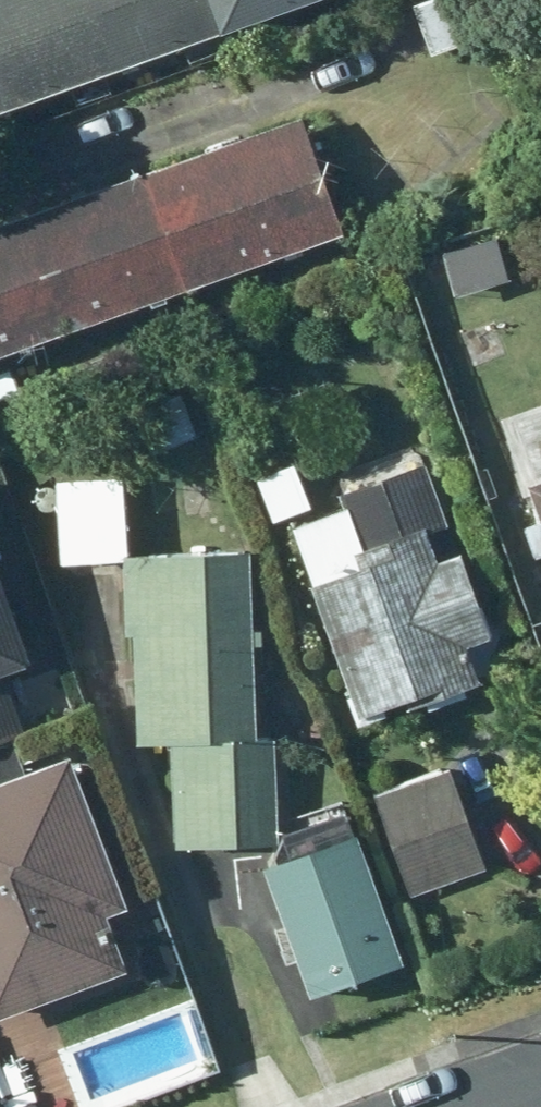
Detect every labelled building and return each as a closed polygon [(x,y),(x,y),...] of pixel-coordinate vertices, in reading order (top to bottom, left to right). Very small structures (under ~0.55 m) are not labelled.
[(66,89),(37,0),(0,0),(0,113),(66,89)] [(66,89),(253,22),(245,0),(37,0),(66,89)] [(253,22),(315,0),(245,0),(253,22)] [(407,7),(427,62),(475,44),(458,0),(427,0),(407,7)] [(299,131),(154,181),(195,298),(340,248),(299,131)] [(154,181),(9,231),(49,348),(195,298),(154,181)] [(0,234),(0,365),(49,348),(9,231),(0,234)] [(510,281),(492,239),(421,269),(439,311),(510,281)] [(182,395),(130,413),(147,464),(200,446),(182,395)] [(425,446),(270,495),(346,734),(478,693),(465,654),(488,646),(425,446)] [(125,478),(50,480),(52,563),(113,562),(118,769),(150,768),(152,860),(257,857),(300,987),(377,962),(330,817),(279,834),(276,733),(249,733),(245,555),(127,558),(125,478)] [(529,490),(540,527),(540,486),(529,490)] [(62,716),(0,549),(0,739),(62,716)] [(69,764),(0,793),(0,1007),(115,959),(103,930),(134,917),(69,764)] [(447,773),(374,800),(410,895),(483,868),(447,773)]
